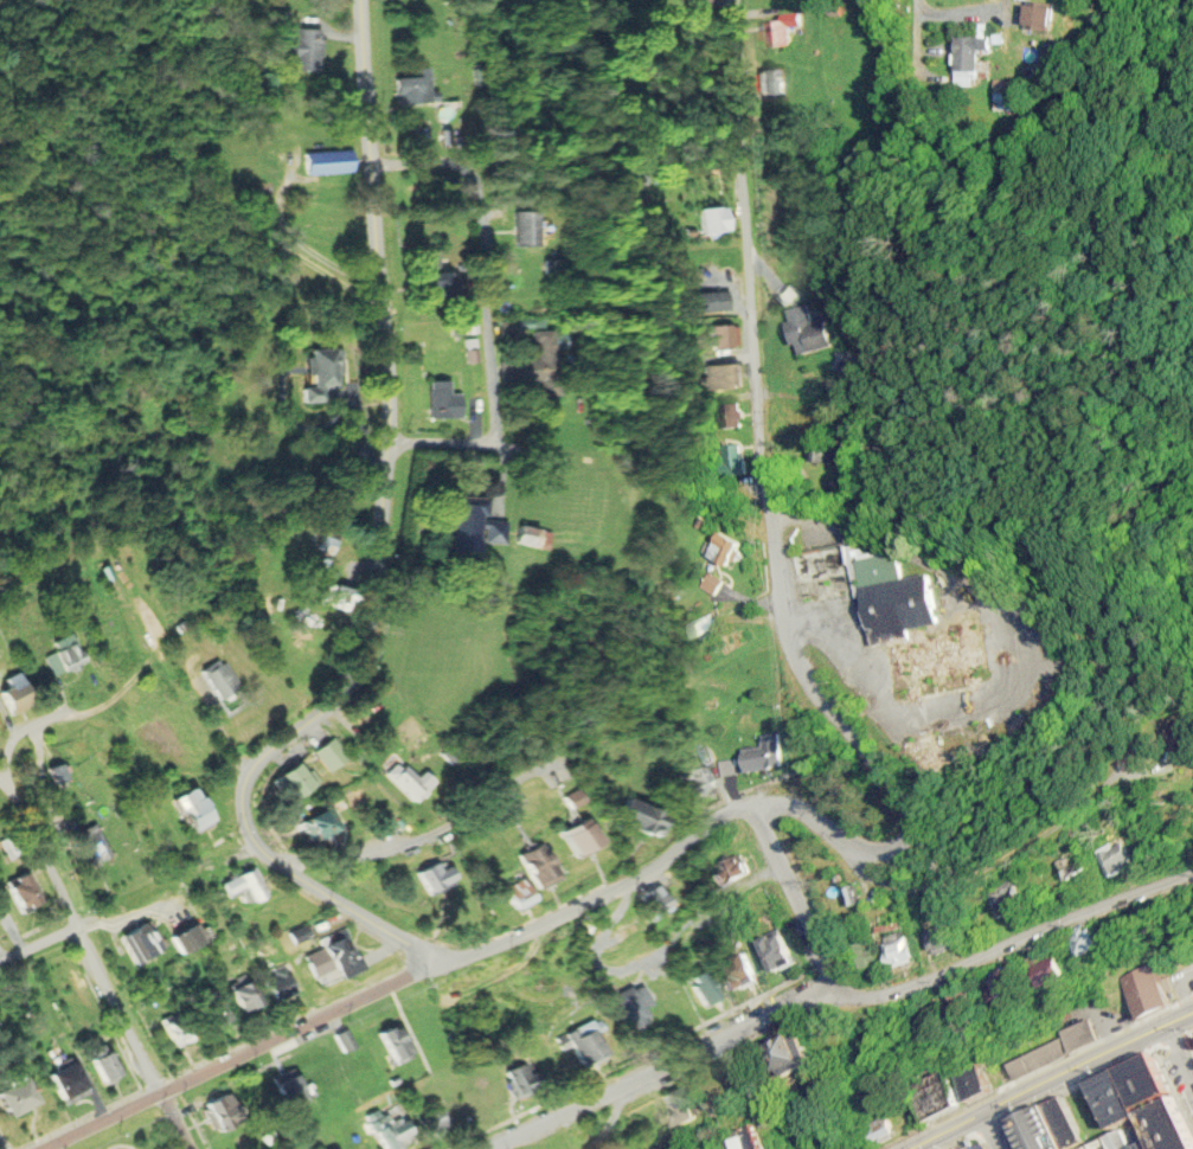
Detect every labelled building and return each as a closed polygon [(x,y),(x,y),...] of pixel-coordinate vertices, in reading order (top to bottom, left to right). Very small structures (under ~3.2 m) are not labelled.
[(797,44),(795,26),(805,24),(804,13),(772,17),(775,46),(797,44)] [(322,28),(293,28),(293,69),(322,69),(322,28)] [(999,53),(1000,53),(1000,31),(966,31),(966,66),(999,66),(999,53)] [(759,67),(759,92),(787,92),(787,67),(759,67)] [(398,103),(431,99),(429,74),(395,78),(398,103)] [(1006,105),(1024,105),(1024,75),(1006,75),(1006,105)] [(305,173),(352,172),(351,149),(305,150),(305,173)] [(730,206),(703,206),(703,231),(730,231),(730,206)] [(538,209),(515,209),(515,244),(538,244),(538,209)] [(458,294),(458,269),(444,269),(444,251),(426,251),(426,294),(458,294)] [(729,292),(696,292),(696,311),(729,311),(729,292)] [(816,323),(810,303),(789,310),(803,355),(836,344),(828,319),(816,323)] [(560,395),(557,328),(545,328),(545,318),(506,320),(506,333),(519,333),(519,328),(537,327),(538,358),(504,360),(505,383),(543,381),(544,395),(560,395)] [(737,348),(737,326),(707,326),(707,348),(737,348)] [(325,402),(325,389),(342,388),(341,348),(308,348),(309,386),(303,386),(303,403),(325,402)] [(707,389),(742,389),(742,364),(707,364),(707,389)] [(431,418),(464,418),(464,393),(453,393),(453,380),(431,380),(431,418)] [(741,428),(741,404),(720,404),(720,428),(741,428)] [(841,443),(808,443),(808,461),(841,461),(841,443)] [(720,445),(720,475),(746,475),(746,459),(741,459),(741,445),(720,445)] [(509,542),(509,519),(491,519),(491,495),(461,494),(460,552),(483,553),(484,541),(509,542)] [(551,527),(520,526),(519,544),(550,545),(551,527)] [(745,542),(723,531),(711,554),(733,565),(745,542)] [(320,546),(333,553),(339,540),(327,534),(320,546)] [(999,673),(989,607),(962,611),(964,630),(892,641),(889,625),(941,617),(935,573),(905,577),(902,553),(866,558),(864,544),(796,555),(802,597),(865,587),(874,645),(890,643),(896,688),(999,673)] [(724,579),(708,572),(701,587),(717,594),(724,579)] [(320,603),(355,613),(362,590),(326,580),(320,603)] [(722,626),(716,614),(691,625),(696,637),(722,626)] [(51,641),(63,673),(86,664),(74,632),(51,641)] [(243,687),(225,661),(205,674),(222,701),(243,687)] [(6,679),(10,687),(0,692),(13,715),(35,702),(19,672),(6,679)] [(745,748),(747,771),(784,768),(781,733),(761,735),(762,747),(745,748)] [(316,752),(330,771),(350,757),(336,737),(316,752)] [(722,777),(738,773),(734,759),(718,763),(722,777)] [(316,785),(301,762),(273,781),(288,804),(316,785)] [(690,801),(718,787),(707,762),(678,775),(690,801)] [(416,802),(436,782),(422,768),(413,777),(399,763),(388,774),(416,802)] [(54,782),(65,777),(60,765),(48,770),(54,782)] [(216,821),(197,786),(173,799),(192,834),(216,821)] [(667,814),(628,797),(617,823),(655,840),(667,814)] [(312,842),(340,828),(329,808),(301,823),(312,842)] [(577,856),(603,843),(590,817),(564,830),(577,856)] [(74,835),(89,866),(110,856),(95,825),(74,835)] [(1142,865),(1128,838),(1102,853),(1116,879),(1142,865)] [(522,854),(540,889),(563,877),(545,842),(522,854)] [(1096,872),(1085,848),(1064,858),(1074,882),(1096,872)] [(750,875),(742,856),(714,868),(722,887),(750,875)] [(420,874),(431,892),(450,881),(439,862),(420,874)] [(243,890),(250,903),(266,895),(253,868),(221,884),(228,897),(243,890)] [(6,884),(23,913),(42,902),(25,873),(6,884)] [(507,889),(519,909),(538,899),(525,878),(507,889)] [(994,893),(1005,921),(1032,911),(1021,882),(994,893)] [(675,910),(662,885),(642,895),(655,920),(675,910)] [(135,965),(162,950),(147,923),(120,937),(135,965)] [(172,937),(182,954),(205,942),(196,924),(172,937)] [(1078,957),(1102,951),(1096,929),(1072,935),(1078,957)] [(760,942),(777,973),(798,962),(781,930),(760,942)] [(922,962),(912,930),(886,938),(896,970),(922,962)] [(364,969),(351,934),(305,951),(315,977),(339,968),(342,977),(364,969)] [(869,971),(885,964),(874,940),(858,947),(869,971)] [(735,992),(761,980),(747,951),(722,963),(735,992)] [(1035,969),(1048,989),(1070,974),(1058,954),(1035,969)] [(1122,978),(1141,1020),(1174,1006),(1154,963),(1122,978)] [(991,974),(1002,998),(1022,989),(1011,965),(991,974)] [(265,977),(277,1002),(298,992),(285,967),(265,977)] [(707,1006),(723,998),(709,969),(693,977),(707,1006)] [(243,1013),(263,1004),(251,980),(231,989),(243,1013)] [(212,1029),(231,1020),(215,987),(196,996),(212,1029)] [(162,1021),(176,1047),(195,1037),(182,1011),(162,1021)] [(1132,1024),(1127,1013),(1117,1017),(1121,1028),(1132,1024)] [(1065,1038),(1006,1062),(1013,1079),(1100,1044),(1089,1019),(1062,1030),(1065,1038)] [(582,1067),(608,1054),(591,1021),(565,1033),(582,1067)] [(397,1063),(414,1054),(397,1024),(380,1033),(397,1063)] [(353,1047),(348,1030),(337,1033),(342,1050),(353,1047)] [(796,1031),(767,1048),(784,1078),(813,1061),(796,1031)] [(104,1084),(122,1075),(109,1050),(91,1059),(104,1084)] [(1159,1053),(1090,1081),(1109,1129),(1140,1116),(1146,1130),(1145,1130),(1149,1140),(1129,1148),(1123,1131),(1085,1146),(1065,1096),(1013,1116),(1026,1148),(1192,1148),(1192,1138),(1159,1053)] [(49,1074),(65,1105),(89,1093),(73,1062),(49,1074)] [(954,1073),(968,1102),(991,1091),(977,1062),(954,1073)] [(504,1072),(515,1099),(537,1090),(525,1063),(504,1072)] [(308,1101),(297,1074),(272,1084),(283,1111),(308,1101)] [(680,1130),(703,1119),(686,1084),(663,1095),(680,1130)] [(219,1131),(243,1121),(231,1093),(207,1103),(219,1131)] [(432,1138),(452,1128),(441,1108),(422,1118),(432,1138)] [(417,1139),(404,1115),(392,1121),(387,1113),(369,1122),(384,1148),(398,1148),(417,1139)] [(897,1133),(887,1114),(868,1125),(879,1144),(897,1133)] [(756,1124),(741,1131),(744,1136),(726,1144),(728,1148),(767,1148),(756,1124)]
